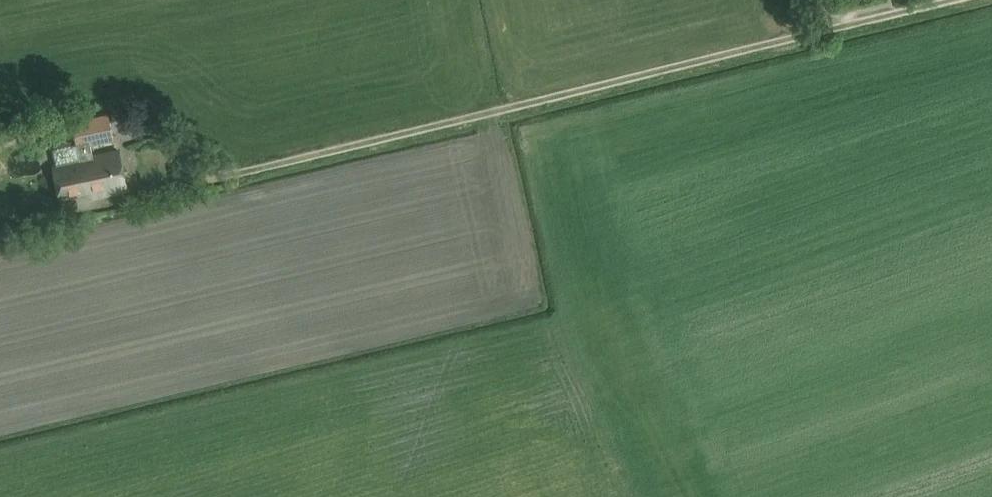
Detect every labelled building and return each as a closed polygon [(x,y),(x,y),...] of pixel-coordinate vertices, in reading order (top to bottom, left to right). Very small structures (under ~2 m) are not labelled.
[(62,198),(86,192),(88,200),(128,191),(119,151),(93,156),(91,146),(115,141),(109,114),(72,122),(77,144),(73,145),(73,141),(57,145),(58,148),(54,149),(57,164),(54,164),(62,198)]
